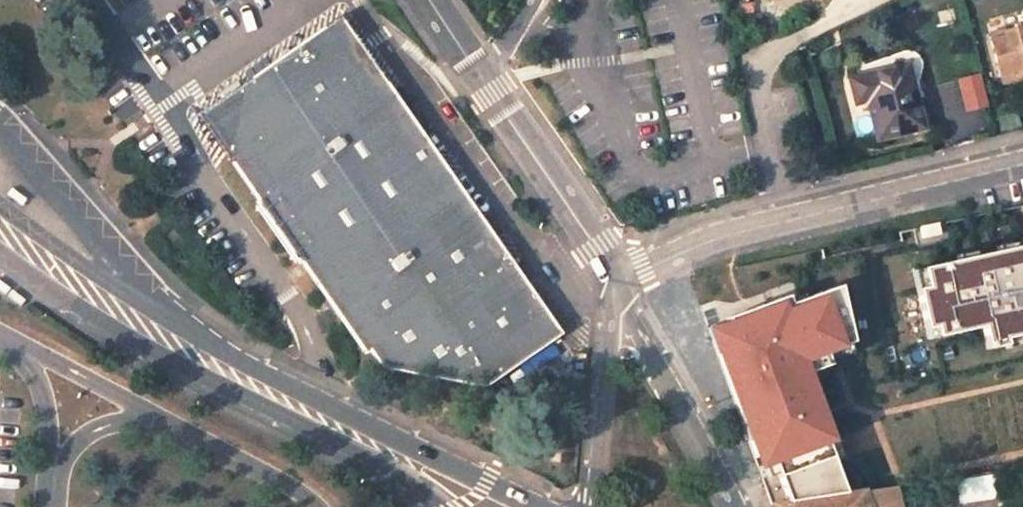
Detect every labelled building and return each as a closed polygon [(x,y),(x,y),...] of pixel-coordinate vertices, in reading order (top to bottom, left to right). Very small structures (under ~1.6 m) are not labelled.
[(561,334),(339,18),(212,107),(198,117),(364,355),(369,351),(383,370),(483,389),(561,334)] [(1002,29),(1003,37),(991,40),(1001,77),(1022,71),(1022,23),(1002,29)] [(1002,29),(989,33),(991,40),(1003,37),(1002,29)] [(878,140),(924,129),(907,67),(850,81),(856,103),(869,100),(878,140)] [(1022,80),(1022,71),(1001,77),(1003,85),(1022,80)] [(962,113),(986,108),(980,74),(956,78),(962,113)] [(819,252),(695,278),(702,321),(704,327),(717,322),(715,314),(724,313),(771,304),(775,323),(833,310),(830,297),(917,280),(917,276),(986,261),(981,238),(978,228),(978,225),(923,238),(920,225),(821,247),(818,248),(819,252)] [(981,238),(991,236),(988,226),(978,228),(981,238)] [(717,322),(704,327),(710,343),(723,338),(722,337),(732,333),(724,313),(715,314),(717,322)] [(732,333),(722,337),(723,338),(710,343),(771,503),(894,485),(920,481),(918,460),(916,442),(947,437),(942,407),(892,415),(897,445),(886,446),(890,470),(805,483),(792,475),(782,478),(779,468),(793,468),(802,463),(803,465),(807,464),(808,467),(842,455),(839,444),(802,457),(791,430),(782,434),(752,350),(750,351),(749,348),(748,349),(746,342),(738,339),(735,341),(732,333)] [(962,452),(966,474),(984,472),(980,449),(962,452)] [(782,478),(792,475),(793,468),(779,468),(782,478)] [(965,497),(1001,491),(999,469),(984,472),(966,474),(962,475),(965,497)]
